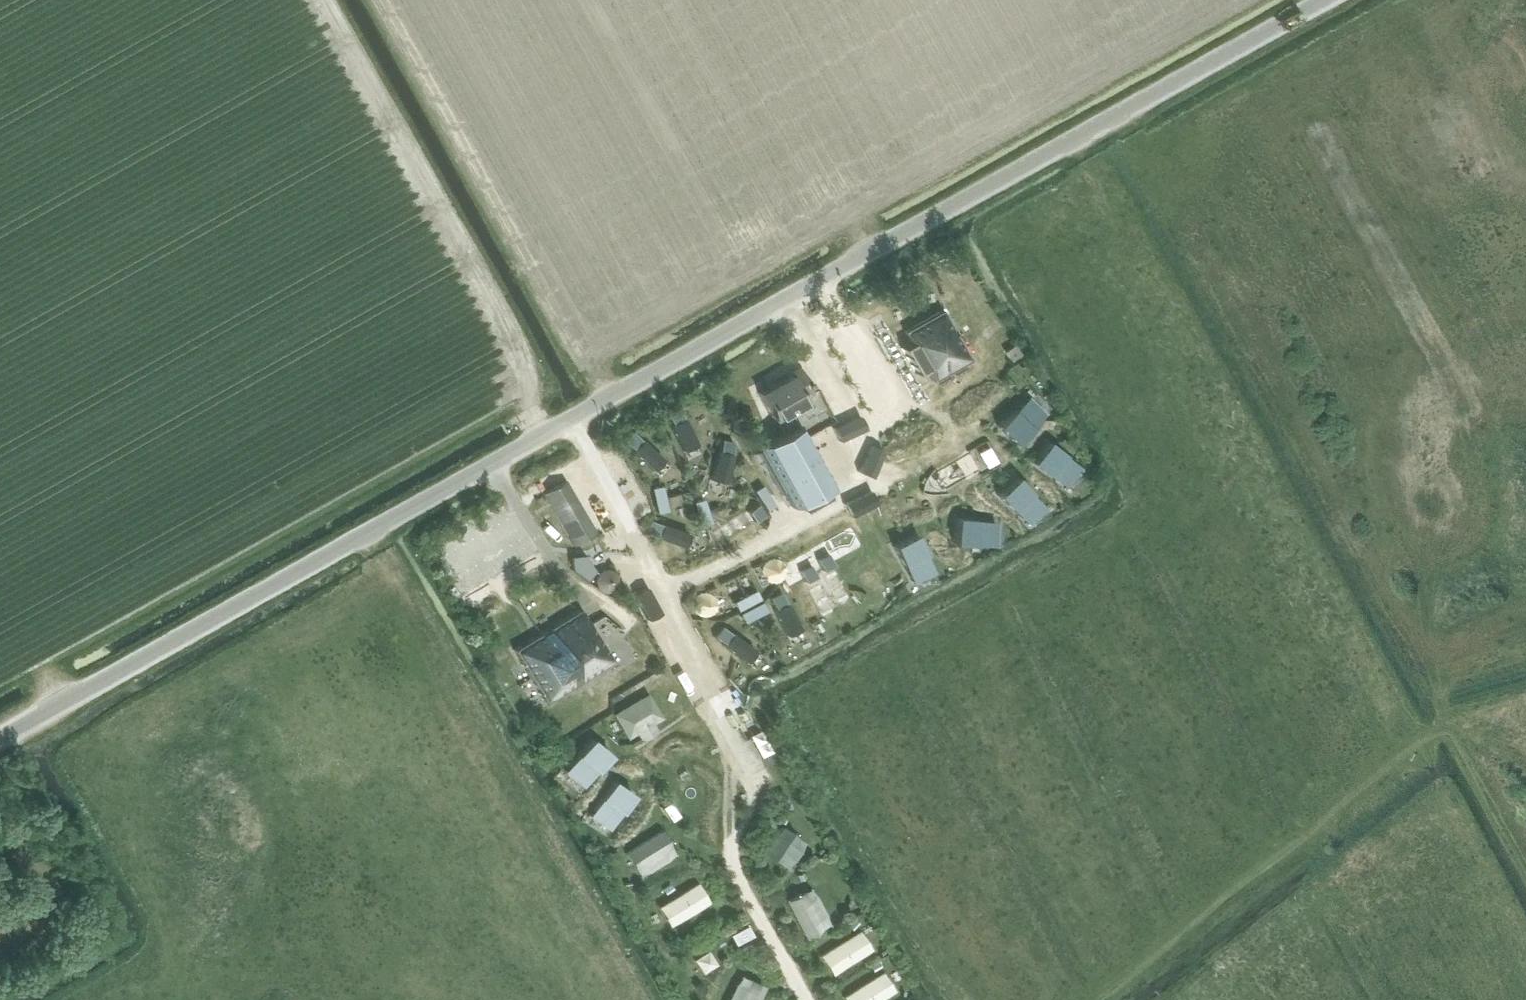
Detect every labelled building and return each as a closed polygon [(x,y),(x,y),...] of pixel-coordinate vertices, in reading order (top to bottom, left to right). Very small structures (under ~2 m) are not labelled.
[(909,342),(900,347),(915,373),(924,368),(932,381),(969,359),(940,309),(935,312),(934,310),(909,325),(910,327),(903,331),(909,342)] [(786,376),(757,393),(771,418),(772,417),(781,435),(796,427),(786,409),(801,401),(800,399),(810,393),(805,384),(807,384),(805,380),(804,381),(801,376),(797,368),(785,374),(786,376)] [(762,449),(756,452),(779,494),(783,492),(784,492),(791,506),(831,484),(822,468),(820,470),(812,455),(814,454),(808,443),(806,444),(796,427),(781,435),(761,446),(762,449)] [(1063,438),(1037,451),(1053,479),(1078,468),(1063,438)] [(564,480),(541,494),(572,545),(595,532),(564,480)] [(1021,482),(1015,506),(1058,518),(1065,492),(1021,482)] [(961,518),(962,544),(1004,543),(1004,517),(961,518)] [(945,537),(918,549),(934,578),(960,567),(945,537)] [(578,610),(512,650),(544,703),(612,661),(589,624),(587,625),(578,610)] [(646,692),(610,713),(625,738),(636,732),(639,737),(655,728),(652,723),(661,717),(646,692)]
